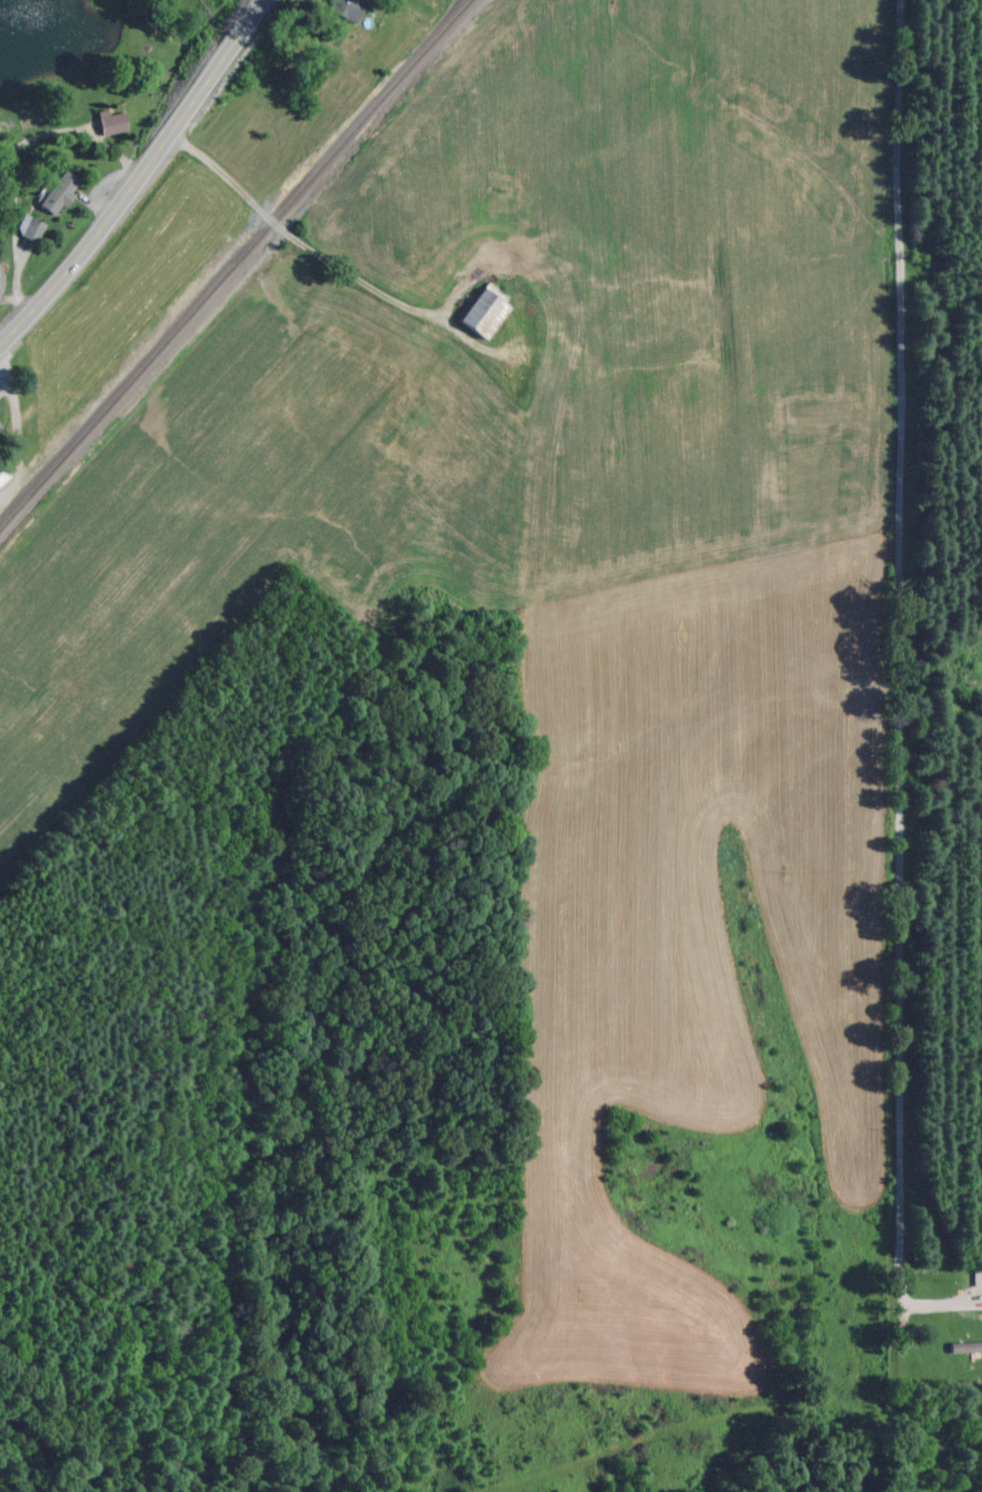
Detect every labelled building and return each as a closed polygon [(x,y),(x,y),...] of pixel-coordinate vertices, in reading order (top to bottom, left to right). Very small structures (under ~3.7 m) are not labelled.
[(361,0),(326,0),(323,7),(353,20),(361,0)] [(94,110),(101,135),(127,129),(122,109),(107,113),(105,107),(94,110)] [(77,179),(57,168),(36,204),(56,216),(77,179)] [(19,234),(36,241),(44,223),(27,216),(19,234)] [(506,306),(479,286),(454,319),(481,339),(506,306)] [(0,465),(0,482),(9,474),(0,465)]
